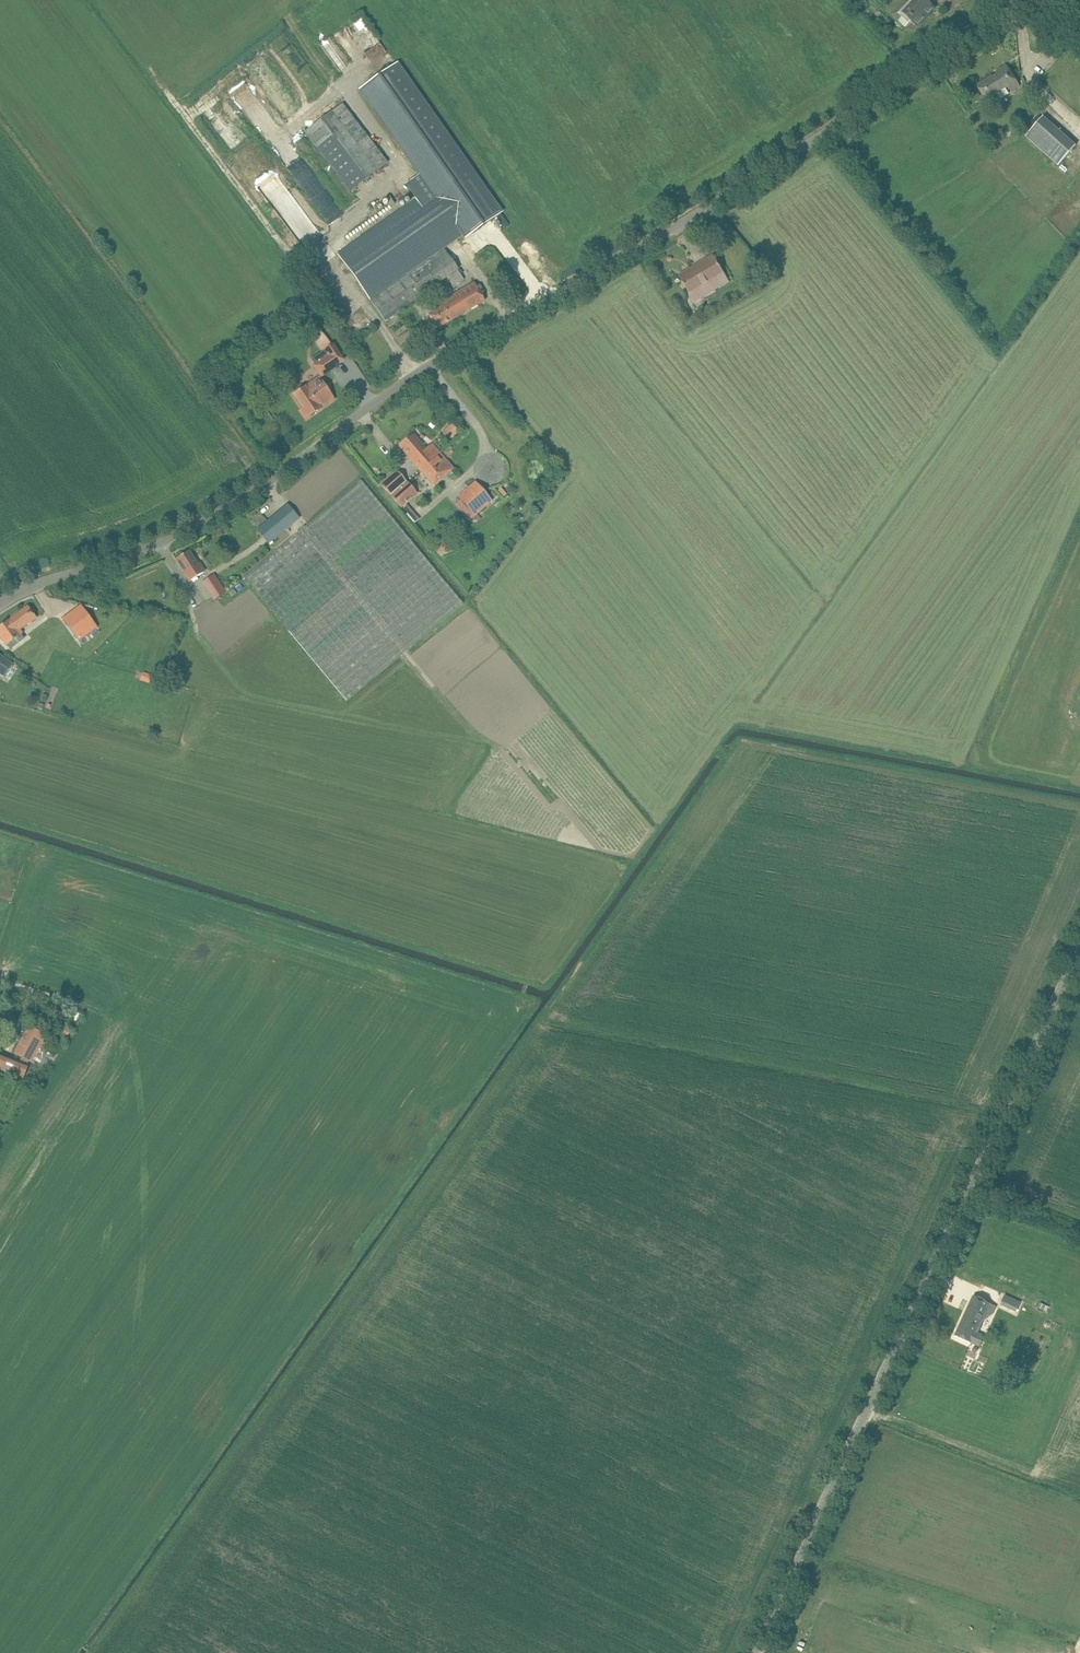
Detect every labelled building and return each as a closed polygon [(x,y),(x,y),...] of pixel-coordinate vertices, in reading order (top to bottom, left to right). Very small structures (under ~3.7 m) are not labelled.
[(902,13),(904,15),(911,21),(917,27),(934,8),(926,0),(914,0),(902,13)] [(415,200),(417,199),(449,245),(460,236),(463,240),(499,215),(395,64),(358,90),(418,175),(404,185),(415,200)] [(992,76),(976,85),(987,101),(1009,87),(1013,92),(1020,87),(1006,65),(998,70),(1000,73),(993,77),(992,76)] [(349,192),(387,162),(342,104),(304,133),(349,192)] [(1025,136),(1058,166),(1076,145),(1043,116),(1025,136)] [(415,200),(337,255),(369,300),(449,245),(417,199),(415,200)] [(385,322),(448,277),(454,286),(463,279),(457,270),(458,269),(444,249),(370,301),(385,322)] [(710,284),(724,275),(713,256),(679,276),(684,284),(684,285),(685,287),(686,286),(695,302),(714,290),(710,284)] [(464,313),(484,301),(474,283),(453,295),(464,313)] [(439,307),(428,313),(437,329),(464,313),(453,295),(438,304),(439,307)] [(313,365),(321,376),(336,365),(335,364),(343,359),(332,343),(310,359),(314,365),(313,365)] [(308,416),(334,399),(318,377),(293,394),(308,416)] [(420,470),(439,453),(431,444),(425,449),(413,435),(400,446),(407,455),(420,470)] [(439,453),(420,470),(434,486),(453,469),(439,453)] [(390,495),(397,489),(387,478),(381,484),(390,495)] [(347,701),(463,603),(359,479),(244,577),(347,701)] [(406,481),(397,489),(390,495),(401,507),(417,494),(406,481)] [(491,500),(474,481),(453,501),(457,505),(461,501),(474,516),(491,500)] [(268,543),(298,518),(287,504),(257,530),(268,543)] [(437,543),(440,552),(455,546),(451,537),(437,543)] [(190,582),(204,572),(199,564),(197,565),(189,552),(176,560),(190,582)] [(226,592),(214,574),(202,582),(213,600),(226,592)] [(36,617),(27,606),(0,626),(0,636),(6,645),(22,633),(20,630),(36,617)] [(96,627),(81,606),(63,619),(79,640),(96,627)] [(3,676),(12,664),(0,656),(0,674),(3,676)] [(22,1078),(28,1065),(27,1064),(28,1061),(40,1067),(49,1045),(43,1042),(46,1035),(37,1030),(45,1017),(36,1012),(29,1026),(28,1026),(18,1044),(24,1047),(20,1056),(21,1057),(20,1061),(0,1054),(0,1069),(22,1078)] [(1014,1292),(1009,1304),(1029,1314),(1035,1302),(1014,1292)] [(973,1296),(955,1336),(971,1343),(980,1347),(980,1346),(980,1345),(981,1343),(981,1342),(982,1342),(982,1341),(982,1340),(983,1338),(984,1337),(985,1336),(978,1333),(978,1332),(980,1327),(979,1326),(979,1325),(986,1310),(986,1309),(987,1309),(989,1305),(989,1303),(983,1300),(973,1296)] [(1018,1349),(1003,1344),(1000,1353),(1015,1358),(1018,1349)]
